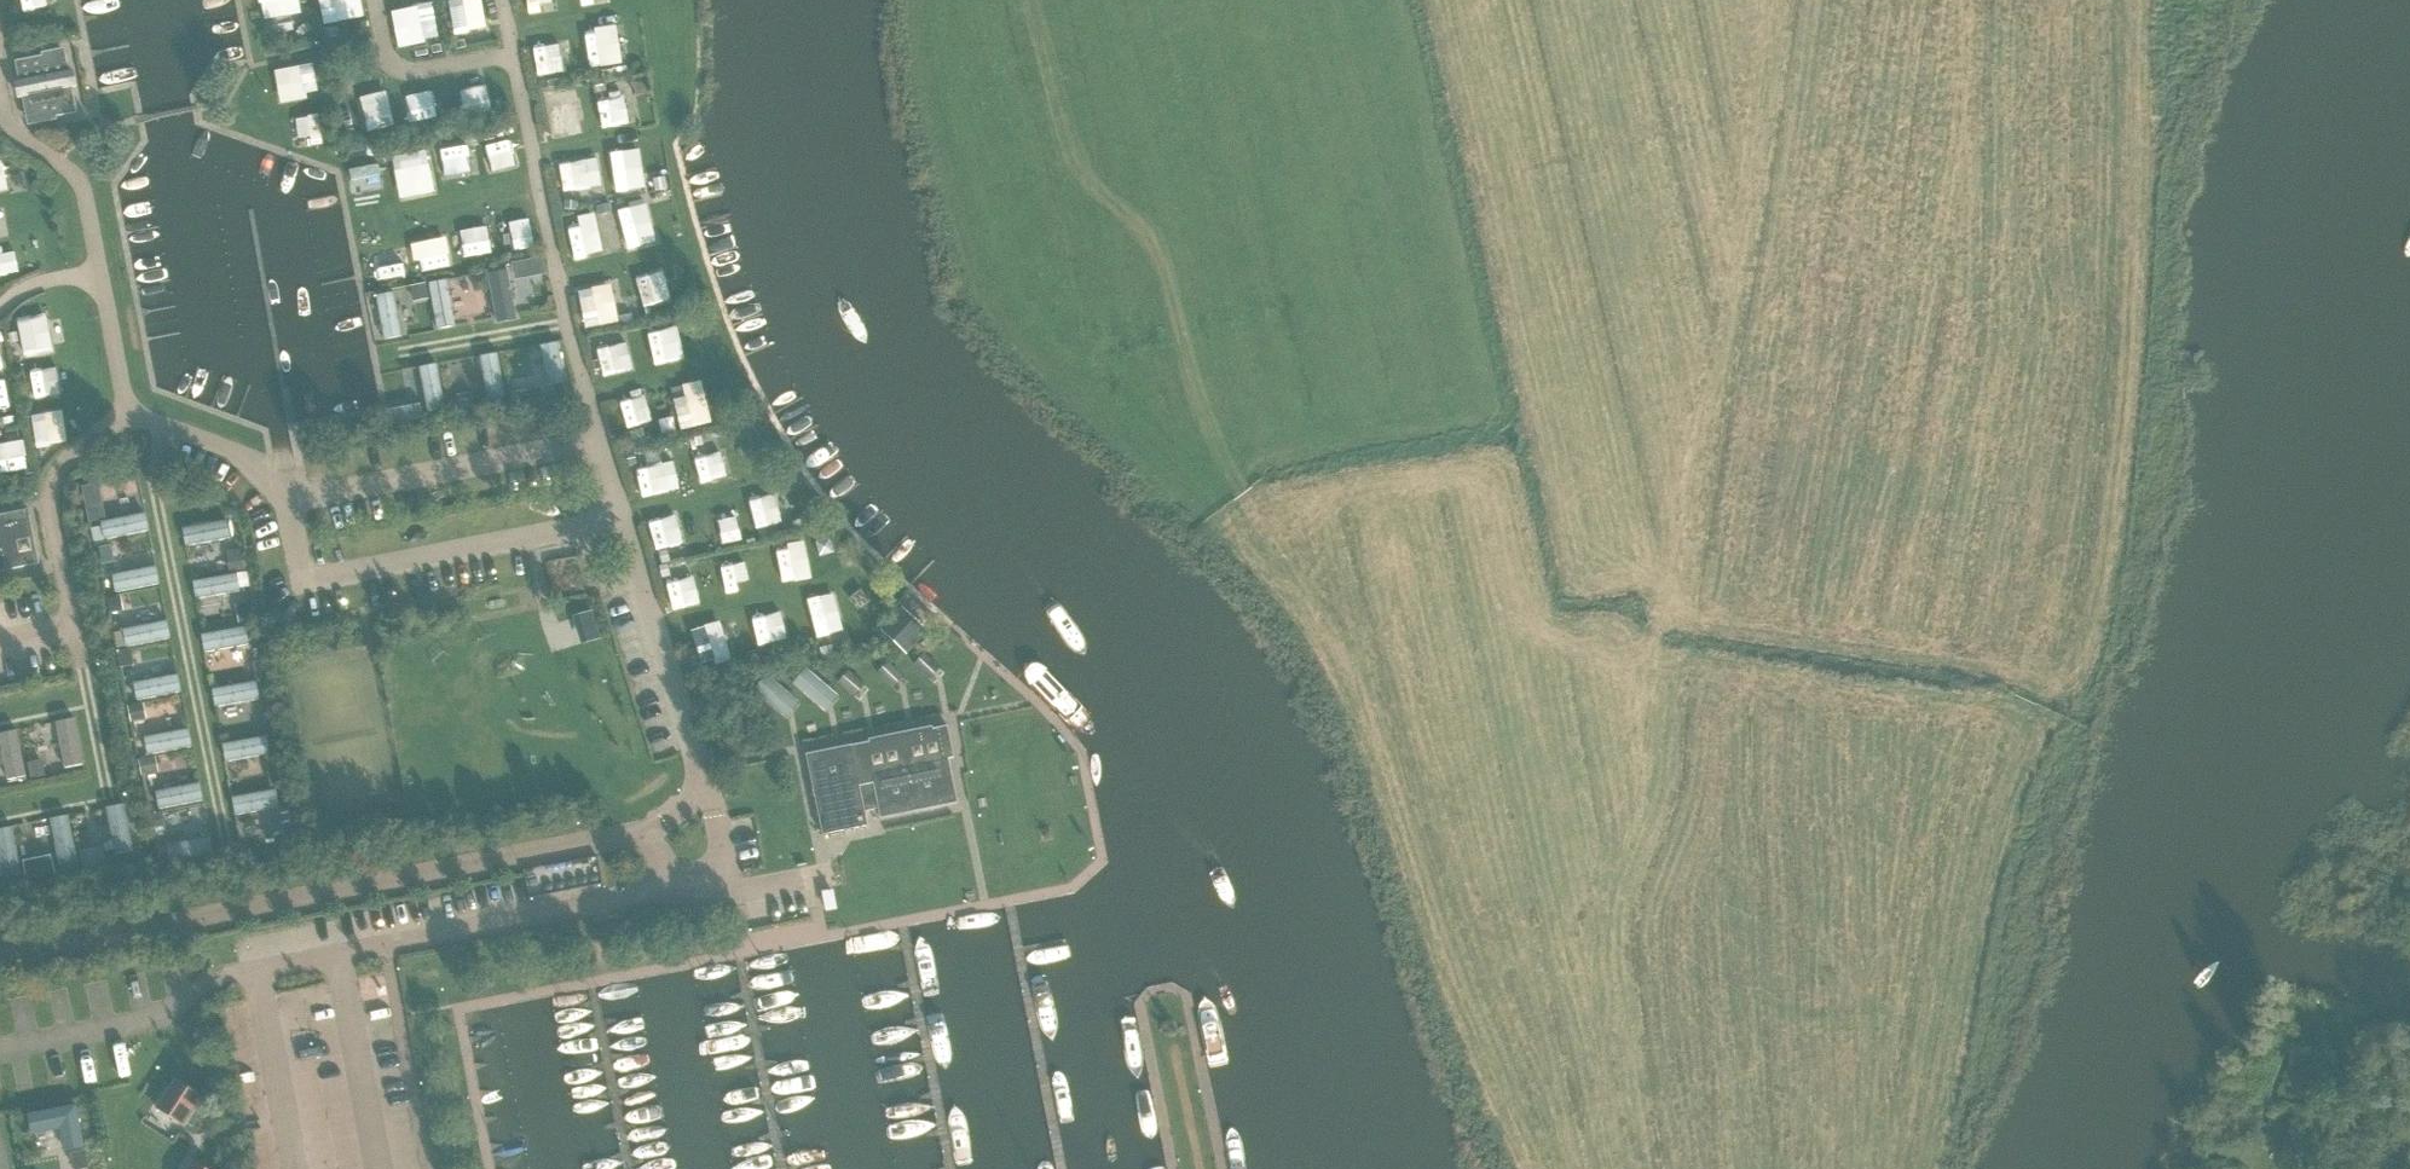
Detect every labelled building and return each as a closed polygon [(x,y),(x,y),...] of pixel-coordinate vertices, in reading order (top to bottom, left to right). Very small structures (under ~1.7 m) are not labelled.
[(41,7),(39,0),(10,0),(13,14),(41,7)] [(293,10),(291,0),(251,0),(254,16),(293,10)] [(317,17),(347,15),(346,0),(316,0),(317,17)] [(419,27),(418,0),(389,0),(390,28),(419,27)] [(519,13),(539,11),(538,0),(518,0),(519,13)] [(447,9),(450,38),(474,35),(472,6),(447,9)] [(579,64),(606,63),(605,29),(578,30),(579,64)] [(553,41),(525,43),(527,73),(555,71),(553,41)] [(50,113),(51,118),(77,112),(66,56),(43,60),(42,56),(15,61),(27,118),(50,113)] [(269,70),(271,103),(308,101),(306,68),(269,70)] [(588,96),(592,127),(626,123),(621,89),(638,87),(636,74),(587,81),(589,96),(588,96)] [(452,90),(458,116),(488,108),(481,82),(452,90)] [(565,83),(536,88),(539,104),(540,104),(546,137),(574,132),(565,83)] [(375,85),(348,92),(358,132),(385,125),(375,85)] [(385,93),(392,121),(404,118),(398,90),(385,93)] [(290,114),(291,139),(316,138),(315,113),(290,114)] [(500,136),(477,142),(485,175),(508,169),(500,136)] [(437,176),(465,168),(457,140),(429,148),(437,176)] [(638,182),(632,144),(598,148),(603,187),(638,182)] [(403,181),(419,176),(413,154),(396,159),(403,181)] [(550,162),(555,190),(583,184),(577,157),(550,162)] [(369,160),(342,163),(346,198),(373,195),(369,160)] [(616,245),(644,241),(639,206),(612,210),(616,245)] [(500,220),(502,245),(530,242),(527,217),(500,220)] [(561,230),(568,256),(597,249),(590,223),(561,230)] [(443,236),(414,238),(416,267),(445,265),(443,236)] [(464,246),(465,259),(486,257),(485,244),(464,246)] [(398,247),(371,249),(373,276),(400,275),(398,247)] [(636,308),(663,300),(654,269),(627,277),(636,308)] [(506,271),(488,275),(497,321),(515,317),(506,271)] [(447,280),(429,283),(438,329),(456,326),(447,280)] [(574,288),(576,319),(603,317),(600,286),(574,288)] [(477,291),(455,294),(458,318),(481,314),(477,291)] [(394,292),(376,296),(386,342),(403,338),(394,292)] [(44,311),(10,313),(12,355),(45,354),(44,311)] [(669,328),(642,331),(646,363),(672,360),(669,328)] [(587,349),(597,377),(627,368),(617,339),(587,349)] [(559,342),(542,346),(550,386),(568,383),(567,381),(559,342)] [(482,357),(481,357),(490,402),(508,399),(499,354),(482,357)] [(45,363),(21,364),(23,395),(47,393),(45,363)] [(438,365),(421,368),(430,413),(447,409),(438,365)] [(697,379),(673,382),(675,397),(667,398),(670,426),(701,423),(697,379)] [(634,392),(612,397),(619,428),(641,423),(634,392)] [(48,405),(23,409),(28,444),(54,440),(48,405)] [(682,438),(684,453),(711,449),(710,435),(682,438)] [(19,467),(14,438),(0,441),(0,470),(19,467)] [(632,463),(658,457),(656,448),(630,454),(632,463)] [(715,451),(688,455),(691,483),(718,480),(715,451)] [(636,497),(663,490),(655,460),(628,467),(636,497)] [(768,490),(740,498),(748,527),(776,520),(768,490)] [(726,508),(701,510),(703,540),(728,538),(726,508)] [(40,563),(29,509),(0,515),(0,571),(40,563)] [(146,513),(103,521),(106,539),(150,531),(146,513)] [(640,520),(648,550),(675,543),(667,513),(640,520)] [(227,519),(185,527),(188,544),(230,536),(227,519)] [(212,565),(215,547),(194,544),(191,562),(212,565)] [(713,554),(717,570),(754,562),(750,546),(713,554)] [(774,579),(800,574),(795,547),(768,552),(774,579)] [(156,566),(114,574),(117,592),(159,584),(156,566)] [(418,592),(431,591),(430,572),(417,572),(418,592)] [(238,573),(196,580),(199,598),(241,591),(238,573)] [(658,580),(664,610),(690,605),(685,575),(658,580)] [(798,597),(808,635),(835,628),(825,589),(798,597)] [(585,609),(569,615),(579,641),(594,635),(585,609)] [(745,615),(750,644),(777,639),(772,610),(745,615)] [(923,635),(898,612),(881,630),(906,654),(923,635)] [(701,641),(687,644),(692,665),(722,659),(713,619),(697,622),(701,641)] [(168,620),(126,628),(130,646),(172,638),(168,620)] [(246,626),(204,633),(207,651),(249,644),(246,626)] [(938,630),(921,645),(946,675),(964,660),(938,630)] [(925,655),(915,666),(927,677),(937,665),(925,655)] [(888,663),(877,674),(890,685),(900,674),(888,663)] [(806,670),(793,685),(819,706),(832,691),(806,670)] [(848,672),(839,684),(852,694),(861,682),(848,672)] [(177,675),(135,683),(139,701),(181,693),(177,675)] [(767,677),(754,693),(779,714),(793,698),(767,677)] [(257,681),(215,688),(217,706),(260,699),(257,681)] [(74,718),(56,722),(66,767),(83,764),(74,718)] [(881,818),(957,802),(942,727),(806,755),(823,835),(868,826),(865,811),(879,808),(881,818)] [(188,729),(146,737),(149,755),(191,747),(188,729)] [(0,733),(0,739),(8,779),(26,776),(17,730),(0,733)] [(267,735),(225,742),(228,760),(270,753),(267,735)] [(199,783),(157,791),(161,809),(203,801),(199,783)] [(277,789),(235,796),(238,814),(280,807),(277,789)] [(124,804),(106,808),(116,853),(133,850),(124,804)] [(68,815),(51,819),(60,865),(78,861),(68,815)] [(41,819),(19,823),(27,861),(49,856),(41,819)] [(0,830),(0,861),(3,877),(21,873),(12,827),(0,830)] [(211,836),(169,844),(172,862),(214,853),(211,836)] [(491,880),(493,900),(519,897),(517,878),(491,880)] [(157,1109),(183,1126),(203,1097),(176,1080),(157,1109)] [(76,1103),(30,1111),(34,1132),(61,1126),(66,1149),(84,1145),(76,1103)] [(194,1160),(188,1168),(207,1168),(194,1160)]
